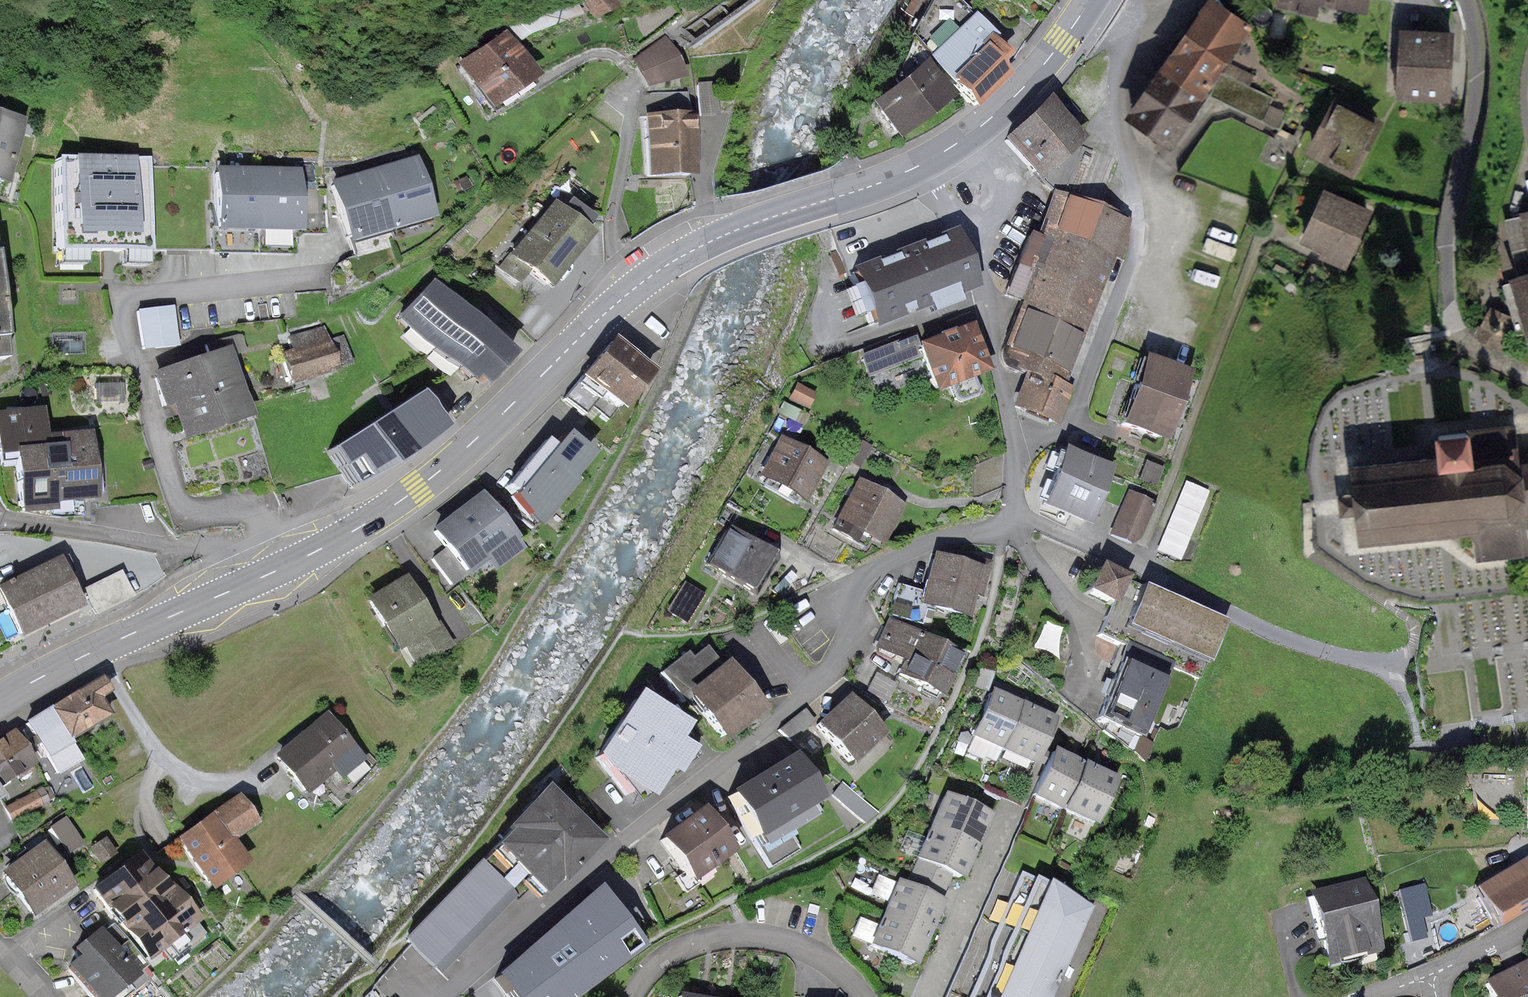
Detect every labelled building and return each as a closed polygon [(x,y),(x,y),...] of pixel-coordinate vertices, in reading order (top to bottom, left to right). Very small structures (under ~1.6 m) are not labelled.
[(593,13),(614,3),(612,0),(586,0),(593,13)] [(1301,1),(1370,16),(1373,0),(1302,0),(1301,1)] [(1203,6),(1153,77),(1200,109),(1250,39),(1203,6)] [(681,78),(663,37),(632,58),(644,87),(681,78)] [(478,55),(460,67),(491,112),(534,84),(508,46),(504,49),(499,41),(494,44),(491,39),(475,49),(478,55)] [(1403,98),(1457,101),(1459,48),(1405,45),(1403,98)] [(943,82),(968,110),(1003,79),(979,51),(943,82)] [(898,142),(943,107),(915,72),(870,107),(898,142)] [(1200,109),(1153,77),(1120,123),(1167,156),(1200,109)] [(714,84),(697,84),(699,115),(716,114),(714,84)] [(647,117),(688,116),(683,93),(643,95),(639,117),(647,117)] [(1385,130),(1339,106),(1313,155),(1359,179),(1385,130)] [(1043,108),(1001,152),(1036,184),(1077,140),(1043,108)] [(689,175),(688,116),(647,117),(648,176),(689,175)] [(1,179),(15,128),(0,125),(0,179),(1,179)] [(147,159),(56,160),(57,266),(83,265),(83,251),(109,250),(121,250),(121,266),(148,265),(147,159)] [(411,162),(336,185),(351,237),(372,231),(407,220),(427,215),(411,162)] [(296,173),(217,172),(216,228),(238,228),(276,228),(297,228),(296,173)] [(1352,272),(1377,217),(1329,195),(1304,251),(1352,272)] [(526,270),(545,285),(585,236),(578,231),(588,219),(567,202),(558,214),(549,207),(528,233),(520,226),(501,250),(507,255),(497,268),(516,282),(526,270)] [(1007,372),(1038,382),(1062,391),(1117,231),(1062,212),(1007,372)] [(1509,228),(1527,296),(1527,222),(1509,228)] [(862,333),(973,291),(954,242),(843,284),(862,333)] [(506,357),(428,283),(401,311),(480,385),(506,357)] [(1513,304),(1527,360),(1527,300),(1513,304)] [(173,307),(138,311),(142,348),(177,344),(173,307)] [(281,355),(289,381),(320,372),(348,364),(340,338),(325,342),(321,328),(289,337),(293,352),(281,355)] [(916,352),(930,395),(983,377),(969,334),(916,352)] [(243,415),(219,340),(205,344),(209,358),(154,375),(164,406),(178,402),(188,432),(243,415)] [(590,405),(606,419),(645,372),(609,343),(563,399),(582,415),(590,405)] [(1166,441),(1186,385),(1137,368),(1117,424),(1166,441)] [(1062,391),(1038,382),(1026,417),(1059,428),(1070,394),(1062,391)] [(398,462),(441,431),(421,400),(417,393),(328,450),(352,487),(398,462)] [(41,444),(38,411),(0,415),(0,452),(15,450),(41,448),(41,444)] [(1338,547),(1466,538),(1468,563),(1517,559),(1513,515),(1527,513),(1527,477),(1513,478),(1509,433),(1413,441),(1415,474),(1332,480),(1338,547)] [(48,500),(91,496),(86,434),(52,437),(53,443),(41,444),(41,448),(15,450),(20,510),(49,508),(48,500)] [(520,518),(531,529),(568,484),(563,480),(584,456),(560,436),(551,448),(543,441),(504,488),(512,495),(510,497),(524,515),(520,518)] [(804,508),(822,471),(783,452),(765,488),(804,508)] [(1038,508),(1088,526),(1105,478),(1055,460),(1038,508)] [(843,531),(879,548),(897,511),(860,494),(843,531)] [(506,538),(476,499),(449,521),(434,532),(446,548),(463,571),(481,558),(488,568),(512,550),(504,540),(506,538)] [(753,594),(773,560),(764,554),(725,531),(705,565),(753,594)] [(465,573),(463,571),(446,548),(432,559),(451,584),(465,573)] [(922,595),(919,604),(924,605),(961,615),(967,594),(977,597),(986,564),(952,555),(950,565),(931,560),(922,595)] [(0,588),(0,592),(21,634),(79,606),(56,561),(0,588)] [(1122,580),(1094,567),(1082,593),(1110,606),(1121,581),(1122,580)] [(1199,677),(1222,623),(1121,581),(1110,606),(1108,609),(1096,635),(1199,677)] [(429,626),(402,582),(370,601),(397,646),(405,642),(410,650),(418,645),(412,637),(429,626)] [(919,604),(922,595),(895,587),(887,616),(908,622),(919,625),(924,605),(919,604)] [(682,630),(700,604),(683,592),(665,618),(682,630)] [(437,622),(429,626),(412,637),(418,645),(426,658),(450,643),(437,622)] [(904,661),(916,637),(920,627),(908,622),(904,630),(888,623),(875,647),(904,661)] [(904,661),(896,675),(936,696),(955,657),(916,637),(904,661)] [(684,653),(657,674),(681,703),(688,697),(720,738),(754,711),(725,675),(704,648),(689,660),(684,653)] [(1142,736),(1165,685),(1119,664),(1116,672),(1096,716),(1142,736)] [(99,679),(48,709),(65,738),(104,715),(94,697),(105,690),(99,679)] [(1011,703),(988,694),(970,736),(1000,749),(1018,707),(1011,703)] [(817,730),(846,762),(876,735),(870,727),(844,699),(827,714),(830,718),(817,730)] [(633,700),(595,757),(624,796),(659,769),(683,750),(672,734),(676,728),(661,718),(633,700)] [(1050,721),(1018,707),(1000,749),(1032,763),(1050,721)] [(65,738),(48,709),(24,724),(55,774),(79,761),(65,738)] [(801,710),(777,729),(790,741),(811,722),(801,710)] [(324,718),(277,757),(305,790),(334,765),(341,773),(358,758),(324,718)] [(0,741),(0,784),(30,764),(11,734),(0,741)] [(1074,765),(1049,754),(1031,795),(1062,809),(1080,768),(1074,765)] [(788,833),(820,813),(787,760),(777,766),(725,798),(769,868),(798,849),(788,833)] [(1094,774),(1080,768),(1062,809),(1092,823),(1111,780),(1094,774)] [(841,783),(831,794),(863,823),(877,813),(841,783)] [(41,790),(5,808),(11,820),(47,801),(41,790)] [(484,851),(533,902),(590,847),(541,796),(484,851)] [(942,797),(915,859),(917,860),(949,874),(959,878),(966,862),(980,830),(986,816),(942,797)] [(235,800),(178,840),(208,883),(241,860),(227,839),(251,822),(235,800)] [(659,841),(687,880),(724,853),(708,832),(696,815),(659,841)] [(64,819),(51,827),(67,852),(80,844),(64,819)] [(104,840),(92,848),(100,861),(112,853),(104,840)] [(24,861),(3,875),(30,912),(67,885),(40,848),(24,861)] [(137,856),(93,890),(114,917),(145,958),(158,948),(168,961),(203,934),(165,886),(161,889),(137,856)] [(917,860),(904,887),(937,902),(949,874),(917,860)] [(1527,909),(1527,866),(1475,898),(1494,929),(1527,909)] [(1090,907),(1005,871),(970,947),(948,996),(1050,996),(1090,907)] [(403,952),(431,979),(506,904),(479,877),(403,952)] [(932,916),(937,902),(904,887),(896,884),(870,948),(911,964),(918,948),(932,916)] [(1328,961),(1374,949),(1357,885),(1307,899),(1319,942),(1323,941),(1328,961)] [(633,950),(593,896),(530,942),(549,967),(531,980),(519,963),(473,996),(568,996),(633,950)] [(68,968),(91,996),(122,996),(147,977),(140,968),(141,967),(109,927),(97,937),(94,934),(74,951),(77,954),(80,958),(68,968)] [(1491,996),(1527,996),(1527,963),(1486,985),(1491,996)]
